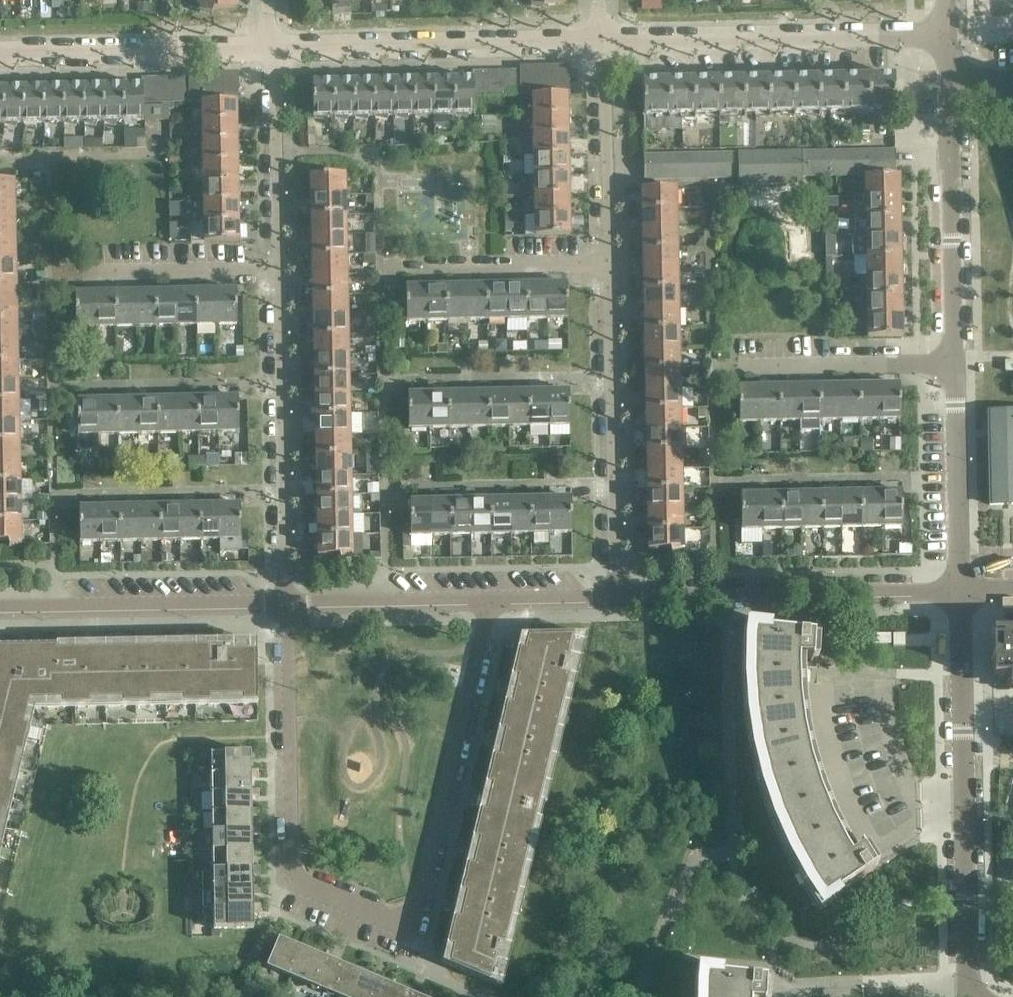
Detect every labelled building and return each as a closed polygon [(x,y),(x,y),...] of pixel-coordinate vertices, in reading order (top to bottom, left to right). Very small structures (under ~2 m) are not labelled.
[(235,0),(199,0),(200,13),(212,15),(213,10),(235,10),(235,0)] [(566,0),(530,0),(531,6),(543,9),(544,4),(566,3),(566,0)] [(570,95),(569,68),(568,68),(568,69),(521,70),(521,69),(520,69),(519,70),(520,96),(533,96),(532,94),(567,94),(568,95),(570,95)] [(508,96),(508,70),(496,71),(497,96),(508,96)] [(520,96),(519,70),(508,70),(508,96),(520,96)] [(485,97),(485,71),(472,71),(472,79),(474,79),(474,97),(485,97)] [(497,96),(496,71),(485,71),(485,97),(497,96)] [(239,102),(239,74),(237,74),(237,76),(190,77),(190,75),(189,76),(189,77),(188,77),(189,102),(201,102),(237,102),(239,102)] [(895,111),(894,75),(868,76),(869,112),(895,111)] [(869,112),(868,76),(845,77),(845,112),(869,112)] [(155,103),(154,77),(142,78),(142,86),(143,86),(143,103),(155,103)] [(166,103),(166,77),(154,77),(155,103),(166,103)] [(178,102),(178,77),(166,77),(166,103),(178,102)] [(189,102),(188,77),(178,77),(178,102),(189,102)] [(819,113),(819,77),(793,78),(794,113),(819,113)] [(845,112),(845,77),(819,77),(819,113),(845,112)] [(768,114),(767,78),(743,79),(744,114),(768,114)] [(794,113),(793,78),(767,78),(768,114),(794,113)] [(453,114),(453,79),(433,80),(434,115),(435,115),(435,117),(447,119),(448,115),(453,114)] [(474,114),(474,97),(474,79),(472,79),(453,79),(453,114),(455,114),(455,116),(467,119),(468,114),(474,114)] [(719,115),(718,79),(693,80),(694,115),(719,115)] [(744,114),(743,79),(718,79),(719,115),(744,114)] [(413,115),(413,80),(393,81),(393,116),(395,116),(395,118),(407,120),(408,115),(413,115)] [(434,115),(433,80),(413,80),(413,115),(415,115),(415,117),(427,120),(428,115),(434,115)] [(668,116),(667,80),(642,80),(643,116),(668,116)] [(694,115),(693,80),(667,80),(668,116),(694,115)] [(353,117),(353,81),(333,82),(333,117),(335,117),(335,119),(347,121),(348,117),(353,117)] [(373,116),(373,81),(353,81),(353,117),(355,117),(355,118),(367,121),(368,116),(373,116)] [(393,116),(393,81),(373,81),(373,116),(375,116),(375,118),(387,121),(388,116),(393,116)] [(333,117),(333,82),(312,82),(313,117),(315,117),(315,119),(327,122),(328,117),(333,117)] [(102,121),(102,86),(82,87),(82,122),(84,122),(84,123),(96,126),(98,122),(102,121)] [(122,121),(122,86),(102,86),(102,121),(104,121),(104,123),(116,126),(117,121),(122,121)] [(144,121),(143,103),(143,86),(142,86),(122,86),(122,121),(124,121),(124,123),(136,125),(138,121),(144,121)] [(42,123),(42,87),(22,88),(22,123),(25,123),(25,125),(36,127),(37,123),(42,123)] [(62,122),(62,87),(42,87),(42,123),(45,123),(45,124),(56,127),(58,122),(62,122)] [(82,122),(82,87),(62,87),(62,122),(64,122),(64,124),(76,126),(78,122),(82,122)] [(22,123),(22,88),(2,88),(2,123),(4,123),(5,125),(16,128),(17,123),(22,123)] [(568,114),(568,95),(567,94),(532,94),(533,96),(533,115),(568,114)] [(237,122),(237,102),(201,102),(202,122),(237,122)] [(168,120),(168,107),(145,107),(146,121),(168,120)] [(568,135),(568,114),(533,115),(533,135),(568,135)] [(237,142),(237,122),(202,122),(202,142),(237,142)] [(569,154),(568,135),(533,135),(534,155),(569,154)] [(146,147),(146,137),(138,137),(138,147),(146,147)] [(238,162),(237,142),(202,142),(203,162),(238,162)] [(871,175),(870,163),(870,150),(670,154),(670,167),(670,179),(738,178),(738,185),(802,184),(802,177),(864,176),(871,175)] [(895,162),(895,150),(870,150),(870,163),(895,162)] [(569,175),(569,154),(534,155),(534,175),(569,175)] [(670,167),(670,154),(644,155),(644,168),(670,167)] [(238,182),(238,162),(203,162),(203,182),(238,182)] [(896,175),(895,162),(870,163),(871,175),(896,175)] [(670,179),(670,167),(644,168),(645,180),(670,179)] [(346,195),(345,174),(310,175),(310,195),(346,195)] [(569,194),(569,175),(534,175),(534,195),(569,194)] [(900,195),(899,175),(896,175),(871,175),(864,176),(865,196),(900,195)] [(14,180),(0,180),(0,200),(15,200),(14,180)] [(238,202),(238,182),(203,182),(203,202),(238,202)] [(677,208),(676,188),(641,188),(641,209),(677,208)] [(570,214),(569,194),(534,195),(535,215),(570,214)] [(346,215),(346,195),(310,195),(311,215),(346,215)] [(900,215),(900,205),(900,195),(865,196),(865,216),(900,215)] [(704,218),(705,198),(690,197),(689,218),(704,218)] [(15,200),(0,200),(0,220),(15,220),(15,200)] [(239,222),(238,202),(203,202),(204,222),(239,222)] [(677,228),(677,208),(641,209),(642,229),(677,228)] [(570,235),(570,214),(535,215),(535,236),(570,235)] [(346,235),(346,215),(311,215),(311,235),(346,235)] [(901,236),(900,215),(865,216),(866,236),(901,236)] [(15,220),(0,220),(0,240),(16,240),(15,220)] [(239,242),(239,222),(204,222),(204,242),(239,242)] [(677,248),(677,228),(642,229),(642,249),(677,248)] [(377,251),(377,233),(359,233),(359,251),(377,251)] [(347,254),(346,235),(311,235),(312,255),(347,254)] [(901,256),(901,245),(901,236),(866,236),(866,256),(901,256)] [(16,240),(0,240),(0,260),(16,260),(16,240)] [(678,268),(677,248),(642,249),(643,269),(678,268)] [(347,274),(347,254),(312,255),(312,275),(347,274)] [(901,276),(901,256),(866,256),(866,276),(901,276)] [(16,260),(0,260),(0,281),(16,280),(16,260)] [(678,288),(678,268),(643,269),(643,289),(678,288)] [(348,294),(347,274),(312,275),(312,295),(348,294)] [(902,296),(902,285),(901,276),(866,276),(867,296),(902,296)] [(16,280),(0,281),(0,301),(17,300),(16,280)] [(568,319),(567,287),(567,283),(546,284),(547,319),(568,319)] [(527,319),(526,284),(506,285),(507,320),(527,319)] [(547,319),(546,284),(526,284),(527,319),(547,319)] [(467,320),(466,285),(446,286),(447,321),(467,320)] [(487,320),(486,285),(466,285),(467,320),(487,320)] [(507,320),(506,285),(486,285),(487,320),(507,320)] [(427,321),(426,286),(406,286),(406,322),(427,321)] [(447,321),(446,286),(426,286),(427,321),(447,321)] [(679,308),(678,288),(643,289),(643,309),(679,308)] [(216,325),(216,290),(196,291),(196,326),(216,325)] [(237,325),(236,290),(216,290),(216,325),(237,325)] [(156,326),(156,291),(136,292),(136,327),(156,326)] [(176,326),(176,291),(156,291),(156,326),(176,326)] [(196,326),(196,291),(176,291),(176,326),(196,326)] [(96,328),(96,292),(75,293),(76,328),(96,328)] [(116,327),(116,292),(96,292),(96,328),(116,327)] [(136,327),(136,292),(116,292),(116,327),(136,327)] [(348,314),(348,294),(312,295),(313,315),(348,314)] [(902,316),(902,296),(867,296),(867,316),(902,316)] [(17,300),(0,301),(0,321),(17,320),(17,300)] [(679,328),(679,308),(643,309),(644,329),(679,328)] [(348,334),(348,314),(313,315),(313,335),(348,334)] [(903,336),(902,324),(902,316),(867,316),(867,337),(903,336)] [(17,320),(0,321),(0,341),(18,340),(17,320)] [(679,348),(679,328),(644,329),(644,349),(679,348)] [(349,354),(348,334),(313,335),(313,355),(349,354)] [(18,340),(0,341),(0,361),(18,361),(18,340)] [(680,368),(679,348),(644,349),(645,369),(680,368)] [(349,375),(349,354),(313,355),(314,375),(349,375)] [(1006,360),(1005,361),(1005,362),(1005,370),(1005,371),(1006,371),(1012,371),(1012,360),(1006,360)] [(18,361),(0,361),(0,381),(18,381),(18,361)] [(680,388),(680,368),(645,369),(645,389),(680,388)] [(349,395),(349,375),(314,375),(314,395),(349,395)] [(18,381),(0,381),(0,401),(19,401),(18,381)] [(900,419),(900,385),(900,384),(879,385),(880,420),(900,419)] [(840,420),(839,385),(819,386),(820,421),(840,420)] [(860,420),(859,385),(839,385),(840,420),(860,420)] [(880,420),(879,385),(859,385),(860,420),(880,420)] [(780,421),(779,386),(759,387),(760,422),(780,421)] [(800,421),(799,386),(779,386),(780,421),(800,421)] [(820,421),(819,386),(799,386),(800,421),(820,421)] [(760,422),(759,387),(738,387),(739,422),(760,422)] [(680,408),(680,388),(645,389),(645,409),(680,408)] [(570,426),(569,394),(569,390),(549,391),(550,426),(570,426)] [(530,426),(529,391),(509,392),(509,427),(530,426)] [(550,426),(549,391),(529,391),(530,426),(550,426)] [(469,428),(469,392),(449,393),(449,428),(469,428)] [(489,427),(489,392),(469,392),(469,428),(489,427)] [(509,427),(509,392),(489,392),(489,427),(509,427)] [(429,428),(428,393),(408,393),(408,429),(429,428)] [(449,428),(449,393),(428,393),(429,428),(449,428)] [(350,414),(349,395),(314,395),(315,415),(350,414)] [(218,432),(218,397),(198,398),(198,433),(218,432)] [(239,432),(238,397),(218,397),(218,432),(239,432)] [(158,433),(158,398),(138,399),(138,434),(158,433)] [(178,433),(178,398),(158,398),(158,433),(178,433)] [(198,433),(198,398),(178,398),(178,433),(198,433)] [(118,434),(118,399),(98,400),(98,435),(118,434)] [(138,434),(138,399),(118,399),(118,434),(138,434)] [(98,435),(98,400),(77,400),(78,435),(98,435)] [(19,401),(0,401),(0,421),(19,421),(19,401)] [(681,428),(680,408),(645,409),(646,429),(681,428)] [(988,412),(990,505),(1012,504),(1012,411),(988,412)] [(350,434),(350,414),(315,415),(315,435),(350,434)] [(19,421),(0,421),(0,441),(20,441),(19,421)] [(681,448),(681,428),(646,429),(646,449),(681,448)] [(351,455),(350,434),(315,435),(315,455),(351,455)] [(20,441),(0,441),(0,461),(20,461),(20,441)] [(682,468),(681,448),(646,449),(647,469),(682,468)] [(351,475),(351,455),(315,455),(316,475),(351,475)] [(178,466),(178,458),(168,458),(168,466),(178,466)] [(206,466),(206,458),(189,458),(189,466),(206,466)] [(20,461),(0,461),(0,481),(20,481),(20,461)] [(682,488),(682,468),(647,469),(647,489),(682,488)] [(351,494),(351,475),(316,475),(316,495),(351,494)] [(20,481),(0,481),(0,501),(21,501),(20,481)] [(682,508),(682,488),(647,489),(647,509),(682,508)] [(902,527),(902,491),(881,492),(882,527),(902,527)] [(862,527),(861,492),(841,493),(842,528),(862,527)] [(882,527),(881,492),(861,492),(862,527),(882,527)] [(802,528),(801,493),(781,494),(782,529),(802,528)] [(822,528),(821,493),(801,493),(802,528),(822,528)] [(842,528),(841,493),(821,493),(822,528),(842,528)] [(352,514),(351,494),(316,495),(317,515),(352,514)] [(762,529),(761,494),(740,494),(741,530),(762,529)] [(782,529),(781,494),(761,494),(762,529),(782,529)] [(531,534),(530,498),(510,499),(511,534),(531,534)] [(551,533),(550,498),(530,498),(531,534),(551,533)] [(572,533),(571,501),(571,498),(550,498),(551,533),(572,533)] [(491,534),(490,499),(470,500),(471,535),(491,534)] [(511,534),(510,499),(490,499),(491,534),(511,534)] [(431,536),(430,500),(410,501),(410,536),(431,536)] [(451,535),(450,500),(430,500),(431,536),(451,535)] [(471,535),(470,500),(450,500),(451,535),(471,535)] [(21,501),(0,501),(0,522),(21,521),(21,501)] [(241,539),(240,508),(240,504),(220,505),(220,540),(241,539)] [(180,541),(180,505),(160,506),(160,541),(180,541)] [(200,540),(200,505),(180,505),(180,541),(200,540)] [(220,540),(220,505),(200,505),(200,540),(220,540)] [(120,542),(120,506),(100,507),(100,542),(120,542)] [(140,541),(140,506),(120,506),(120,542),(140,541)] [(160,541),(160,506),(140,506),(140,541),(160,541)] [(100,542),(100,507),(79,507),(80,542),(100,542)] [(683,528),(682,508),(647,509),(648,529),(683,528)] [(352,530),(370,531),(370,513),(353,512),(352,530)] [(352,534),(352,514),(317,515),(317,535),(352,534)] [(21,521),(0,522),(0,542),(8,542),(9,546),(22,543),(21,521)] [(683,551),(683,528),(648,529),(648,549),(670,549),(671,554),(683,551)] [(353,557),(352,534),(317,535),(317,556),(339,555),(340,560),(353,557)] [(824,791),(814,761),(808,731),(804,700),(803,669),(816,670),(818,640),(813,639),(813,638),(749,631),(748,645),(747,681),(750,717),(755,752),(764,788),(775,821),(790,854),(807,886),(821,906),(874,870),(873,869),(877,866),(861,841),(849,847),(835,820),(824,791)] [(1010,636),(1010,632),(992,632),(992,638),(993,638),(993,641),(992,641),(992,679),(1008,679),(1009,688),(1012,688),(1012,635),(1010,636)] [(905,646),(905,634),(893,634),(893,646),(905,646)] [(578,666),(579,666),(582,652),(587,635),(528,636),(524,651),(520,650),(513,678),(518,679),(511,705),(507,704),(500,731),(505,732),(499,758),(494,757),(487,785),(492,786),(486,813),(481,812),(474,839),(479,840),(473,866),(468,865),(461,893),(466,894),(460,920),(455,919),(448,947),(453,947),(448,966),(502,988),(508,959),(511,945),(506,943),(511,921),(517,922),(518,918),(512,917),(518,894),(523,895),(524,891),(518,890),(524,867),(530,868),(531,864),(525,863),(530,840),(536,841),(537,837),(531,836),(535,820),(540,821),(544,804),(539,802),(543,786),(549,787),(550,783),(544,782),(550,759),(555,761),(556,757),(551,755),(556,732),(562,734),(563,730),(557,728),(563,705),(568,707),(569,703),(563,701),(569,679),(575,680),(578,666)] [(48,725),(258,721),(257,665),(256,665),(256,661),(257,661),(256,653),(256,649),(256,641),(216,642),(216,644),(212,644),(212,645),(208,645),(208,644),(204,644),(204,645),(197,645),(197,644),(193,644),(193,645),(186,645),(186,644),(182,644),(182,645),(178,646),(178,644),(174,644),(174,646),(167,646),(167,645),(163,645),(163,646),(157,646),(157,645),(152,645),(152,646),(148,646),(148,645),(144,645),(144,646),(137,646),(137,645),(133,645),(133,646),(127,646),(127,645),(122,645),(122,647),(118,647),(118,645),(114,646),(114,647),(107,647),(107,646),(102,646),(102,647),(96,647),(96,646),(92,646),(91,646),(91,647),(87,647),(87,646),(83,646),(83,647),(77,647),(77,646),(72,646),(72,647),(66,648),(66,646),(62,646),(61,646),(61,648),(57,648),(57,647),(53,647),(53,648),(47,648),(46,647),(43,647),(43,648),(39,648),(39,647),(35,647),(35,648),(31,648),(31,647),(27,647),(27,648),(20,648),(20,647),(0,648),(0,925),(48,726),(48,725)] [(251,774),(250,759),(250,753),(210,754),(211,772),(202,772),(202,776),(211,776),(211,774),(251,774)] [(251,793),(251,774),(211,774),(211,776),(211,791),(202,791),(202,795),(211,795),(211,794),(251,793)] [(251,812),(251,793),(211,794),(211,795),(211,810),(202,811),(202,814),(211,814),(211,813),(251,812)] [(252,831),(251,816),(251,812),(211,813),(211,814),(212,830),(203,830),(203,833),(212,833),(212,832),(252,831)] [(252,851),(252,836),(252,831),(212,832),(212,833),(212,849),(203,849),(203,852),(212,852),(212,851),(252,851)] [(252,870),(252,855),(252,851),(212,851),(212,852),(212,868),(203,868),(203,872),(213,872),(213,871),(252,870)] [(253,889),(252,870),(213,871),(213,872),(213,887),(204,887),(204,891),(213,891),(213,890),(253,889)] [(253,908),(253,889),(213,890),(213,891),(213,906),(204,907),(204,910),(213,910),(213,909),(253,908)] [(254,928),(253,908),(213,909),(213,910),(214,926),(204,926),(204,929),(214,929),(254,928)] [(302,968),(310,950),(279,938),(267,966),(290,976),(295,965),(302,968)] [(331,959),(310,950),(302,968),(295,965),(290,976),(321,989),(326,976),(324,976),(331,959)] [(358,971),(339,963),(332,979),(326,976),(321,989),(340,996),(347,996),(358,971)] [(389,984),(358,971),(347,996),(373,996),(375,996),(383,996),(389,984)] [(769,984),(764,984),(764,982),(701,975),(700,989),(699,996),(769,996),(769,984)] [(389,984),(383,996),(408,996),(410,992),(389,984)]
